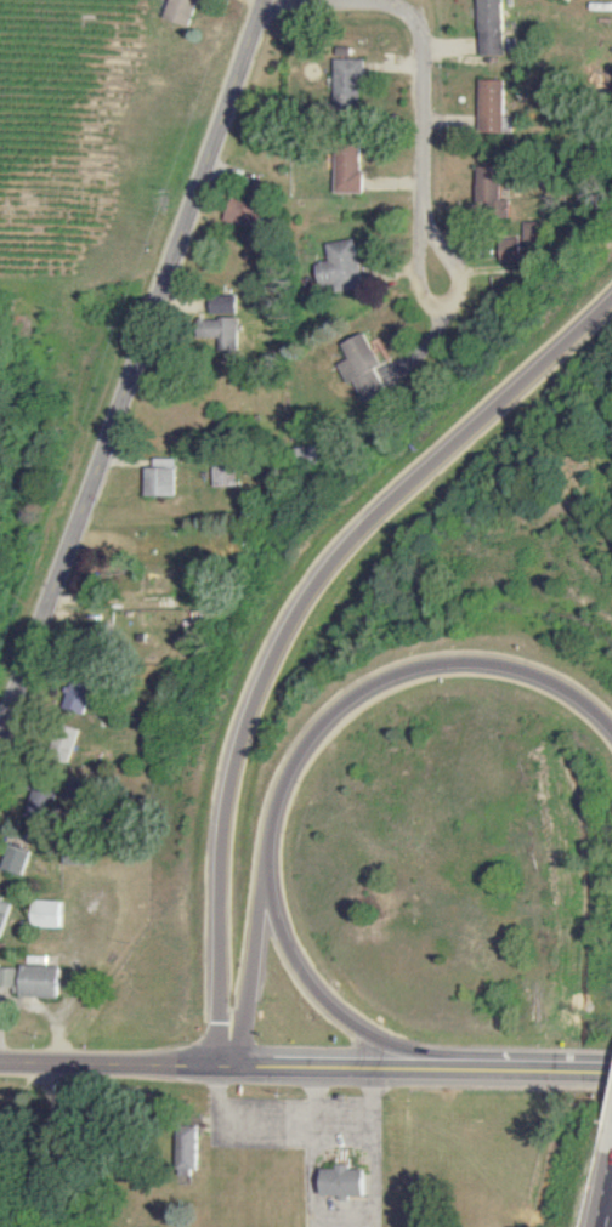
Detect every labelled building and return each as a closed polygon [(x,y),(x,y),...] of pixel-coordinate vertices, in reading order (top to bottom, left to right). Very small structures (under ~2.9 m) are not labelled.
[(191,28),(201,0),(173,0),(166,18),(191,28)] [(482,56),(513,55),(513,39),(507,39),(507,0),(481,0),(482,56)] [(367,60),(337,59),(336,108),(349,108),(350,90),(366,90),(367,60)] [(507,130),(508,80),(480,80),(479,129),(507,130)] [(337,193),(363,193),(365,149),(338,148),(337,193)] [(503,203),(504,168),(479,167),(477,202),(503,203)] [(267,212),(235,197),(223,222),(255,237),(267,212)] [(328,245),(331,261),(318,264),(323,290),(365,281),(356,239),(328,245)] [(238,314),(238,297),(210,297),(211,315),(238,314)] [(238,319),(205,318),(205,338),(219,339),(219,350),(238,351),(238,319)] [(339,365),(348,385),(355,382),(364,401),(389,390),(379,369),(383,367),(368,333),(343,345),(350,360),(339,365)] [(176,496),(176,458),(153,458),(154,468),(146,468),(146,497),(176,496)] [(213,487),(237,486),(237,466),(212,466),(213,487)] [(5,868),(25,875),(33,853),(13,845),(5,868)] [(2,939),(13,905),(0,901),(0,938),(2,939)] [(61,999),(61,967),(22,966),(21,998),(61,999)] [(20,969),(0,968),(0,988),(14,988),(13,994),(20,994),(20,969)] [(304,1158),(384,1157),(380,1217),(305,1217),(304,1158)]
